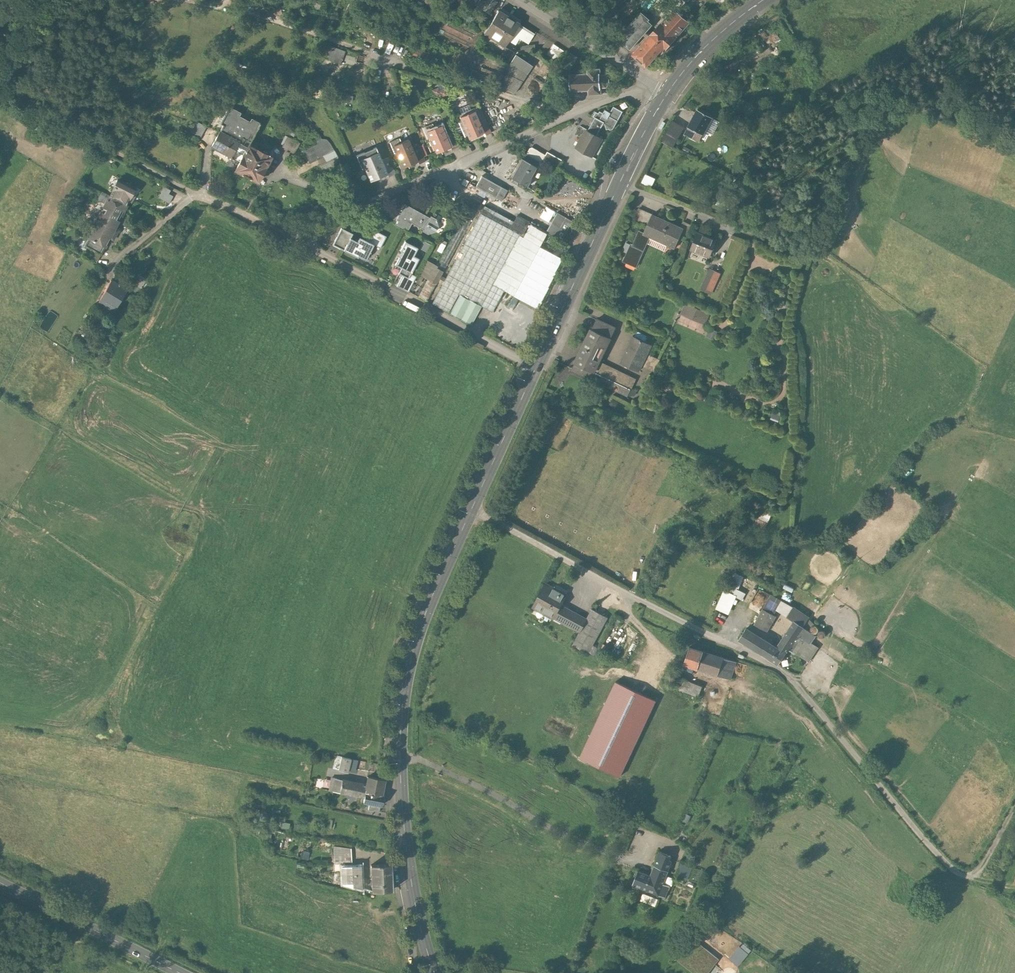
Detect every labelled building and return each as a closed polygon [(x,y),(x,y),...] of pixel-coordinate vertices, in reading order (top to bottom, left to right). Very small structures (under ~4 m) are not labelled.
[(493,0),(463,0),(490,16),(498,3),(493,0)] [(510,19),(498,11),(484,34),(505,47),(509,41),(515,45),(519,39),(528,44),(535,34),(521,25),(510,19)] [(649,73),(692,26),(676,11),(632,58),(649,73)] [(656,26),(644,15),(618,42),(631,53),(656,26)] [(764,26),(772,38),(787,27),(779,16),(764,26)] [(477,35),(442,19),(435,35),(469,52),(477,35)] [(535,45),(520,47),(521,54),(536,53),(535,45)] [(564,51),(554,45),(547,55),(557,61),(564,51)] [(577,58),(568,53),(560,66),(569,71),(577,58)] [(514,97),(534,68),(517,56),(510,65),(508,74),(503,89),(514,97)] [(503,75),(481,66),(476,79),(498,88),(503,75)] [(590,73),(590,79),(570,80),(571,95),(591,94),(591,100),(603,99),(603,92),(607,92),(610,89),(611,86),(611,82),(609,80),(605,79),(602,79),(602,72),(590,73)] [(715,120),(698,111),(685,136),(702,145),(715,120)] [(475,112),(458,118),(468,144),(485,137),(475,112)] [(201,135),(206,126),(198,121),(193,131),(201,135)] [(442,128),(425,135),(435,158),(451,151),(442,128)] [(604,142),(589,133),(577,153),(592,162),(604,142)] [(238,145),(217,134),(208,152),(229,163),(238,145)] [(297,153),(301,139),(287,135),(283,148),(297,153)] [(311,148),(318,157),(333,147),(326,137),(311,148)] [(408,142),(392,149),(402,172),(418,165),(408,142)] [(529,149),(526,154),(540,162),(557,171),(563,161),(547,152),(546,155),(532,148),(529,149)] [(272,162),(246,149),(232,177),(258,190),(272,162)] [(372,185),(388,178),(377,152),(357,161),(363,174),(366,173),(372,185)] [(526,154),(523,160),(537,167),(540,162),(526,154)] [(523,160),(522,159),(511,178),(527,187),(538,168),(537,167),(523,160)] [(139,186),(119,175),(89,234),(109,245),(139,186)] [(507,190),(481,176),(475,187),(470,184),(467,188),(484,197),(485,195),(494,201),(496,198),(501,200),(507,190)] [(431,219),(403,206),(394,226),(408,233),(412,225),(425,232),(431,219)] [(545,206),(539,216),(548,221),(554,211),(545,206)] [(636,229),(639,231),(648,212),(638,207),(631,220),(639,224),(636,229)] [(525,230),(485,208),(432,304),(472,326),(525,230)] [(574,223),(557,215),(549,232),(565,240),(574,223)] [(638,232),(624,263),(638,270),(652,239),(678,250),(686,231),(653,216),(645,235),(638,232)] [(351,235),(341,230),(332,247),(343,252),(350,237),(351,235)] [(698,236),(691,253),(712,261),(719,244),(698,236)] [(721,243),(726,246),(731,240),(726,236),(721,243)] [(343,252),(342,254),(365,265),(374,248),(350,237),(343,252)] [(418,257),(400,248),(388,271),(406,280),(418,257)] [(719,251),(714,263),(721,266),(726,253),(719,251)] [(427,300),(442,268),(424,260),(418,274),(427,279),(419,296),(427,300)] [(701,289),(713,294),(721,271),(708,267),(701,289)] [(130,284),(114,275),(99,302),(115,312),(130,284)] [(711,315),(686,304),(677,325),(702,336),(711,315)] [(618,331),(597,321),(574,369),(595,379),(597,376),(602,364),(618,331)] [(653,348),(632,339),(620,368),(641,377),(653,348)] [(637,381),(602,364),(597,376),(632,393),(637,381)] [(727,583),(736,588),(742,576),(733,571),(727,583)] [(569,594),(546,582),(533,608),(580,633),(575,643),(592,652),(611,617),(593,608),(589,617),(563,604),(569,594)] [(714,599),(718,588),(711,585),(707,597),(714,599)] [(733,587),(731,593),(720,588),(712,607),(726,613),(733,595),(741,599),(744,592),(733,587)] [(769,632),(782,611),(796,619),(781,643),(790,649),(802,656),(803,656),(812,662),(821,646),(813,641),(818,632),(806,625),(811,617),(773,593),(754,623),(769,632)] [(750,624),(741,638),(781,663),(790,649),(781,643),(750,624)] [(737,662),(690,646),(684,664),(731,680),(737,662)] [(709,687),(681,676),(676,688),(705,699),(709,687)] [(358,759),(337,754),(334,769),(355,774),(358,759)] [(387,778),(367,775),(366,782),(364,797),(363,802),(383,805),(387,778)] [(366,782),(331,776),(328,791),(364,797),(366,782)] [(336,864),(351,863),(350,845),(332,846),(334,873),(336,872),(336,864)] [(633,885),(660,896),(676,855),(660,848),(650,874),(639,870),(633,885)] [(678,861),(674,874),(687,877),(691,865),(678,861)] [(392,864),(370,865),(371,891),(393,890),(392,864)] [(361,865),(341,866),(342,883),(362,888),(361,865)] [(685,939),(673,954),(697,972),(709,972),(716,964),(685,939)]
